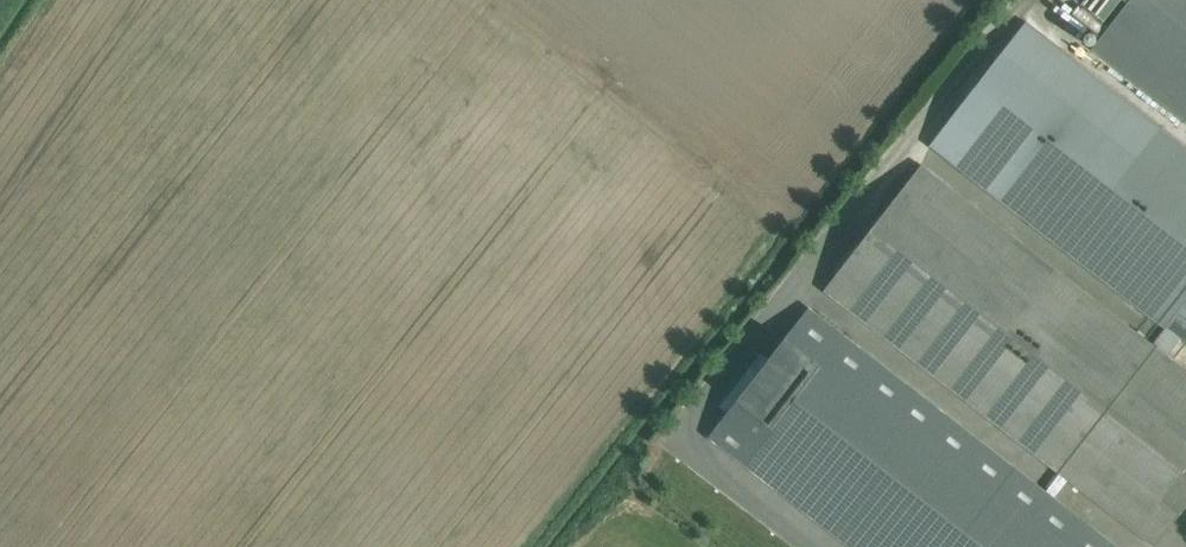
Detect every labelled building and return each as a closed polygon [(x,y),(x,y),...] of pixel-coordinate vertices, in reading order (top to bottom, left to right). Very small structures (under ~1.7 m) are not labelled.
[(1092,48),(1185,120),(1185,0),(1129,0),(1092,48)] [(709,437),(852,546),(1118,546),(1057,500),(1071,482),(1155,546),(1185,506),(1185,370),(1167,355),(1181,336),(1185,340),(1185,150),(1024,25),(932,144),(1168,326),(1154,344),(922,165),(825,291),(1059,473),(1045,491),(808,308),(709,437)]
